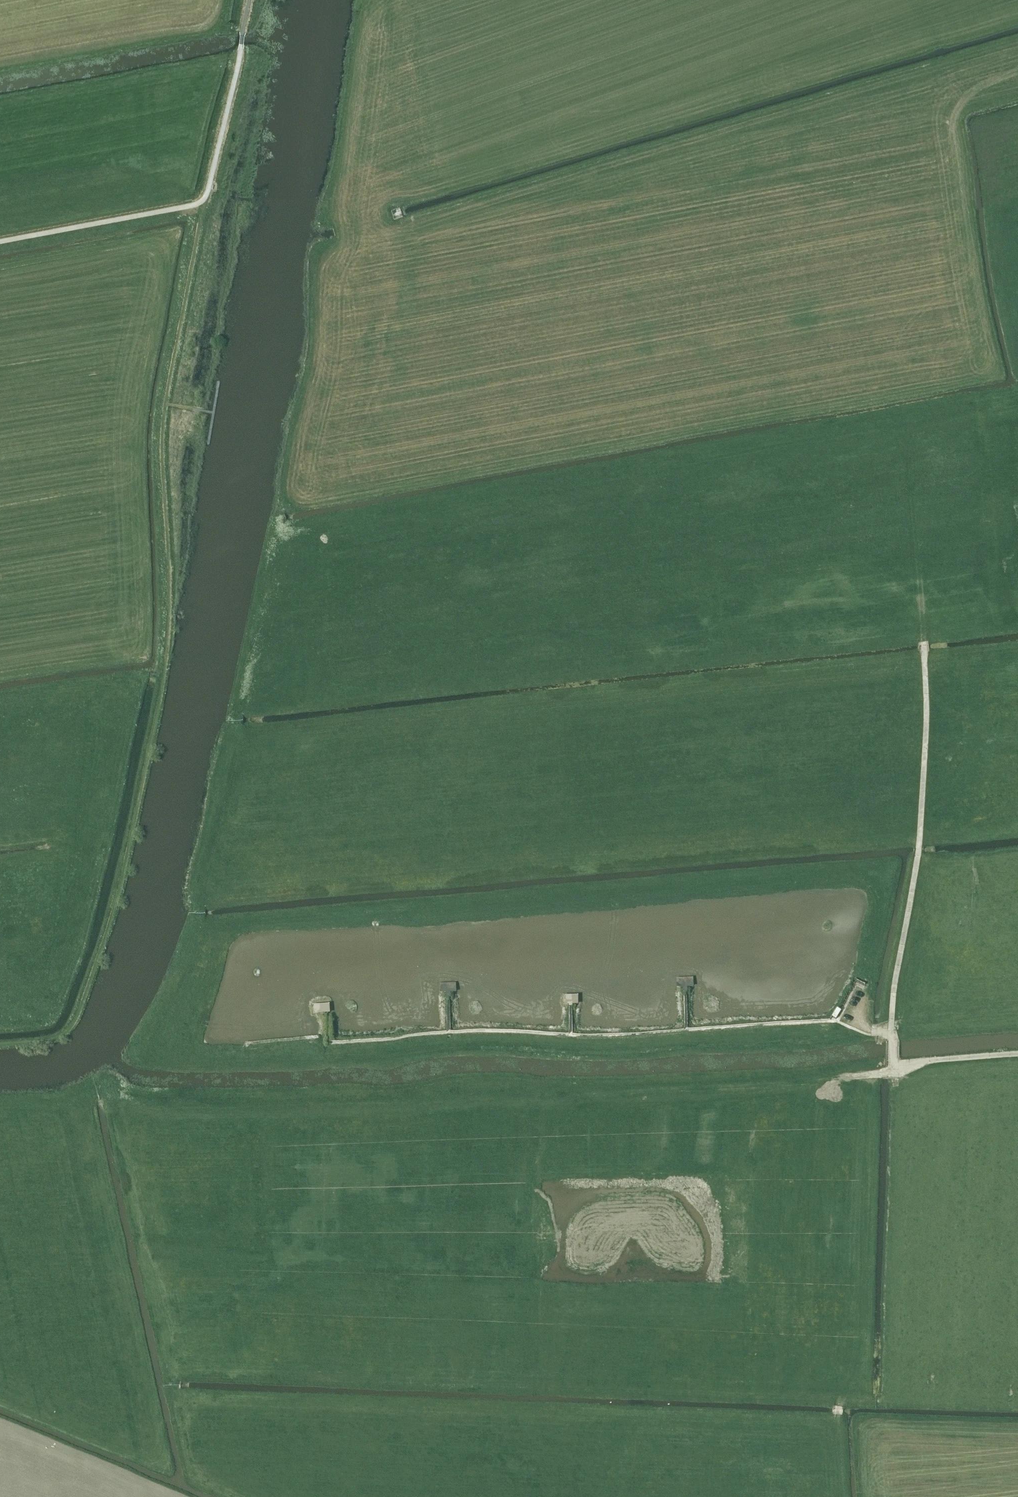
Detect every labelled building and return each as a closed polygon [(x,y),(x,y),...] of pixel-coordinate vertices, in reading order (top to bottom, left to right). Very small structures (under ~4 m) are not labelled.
[(676,988),(682,988),(682,993),(684,993),(687,993),(687,988),(692,988),(692,978),(675,978),(676,988)] [(450,999),(449,993),(455,993),(455,983),(439,984),(439,993),(445,993),(445,999),(447,999),(450,999)] [(562,1006),(568,1006),(568,1008),(570,1008),(572,1007),(572,1006),(577,1005),(577,996),(562,996),(562,1006)] [(327,1014),(329,1014),(328,1005),(312,1006),(313,1015),(324,1014),(326,1014),(327,1014)]
